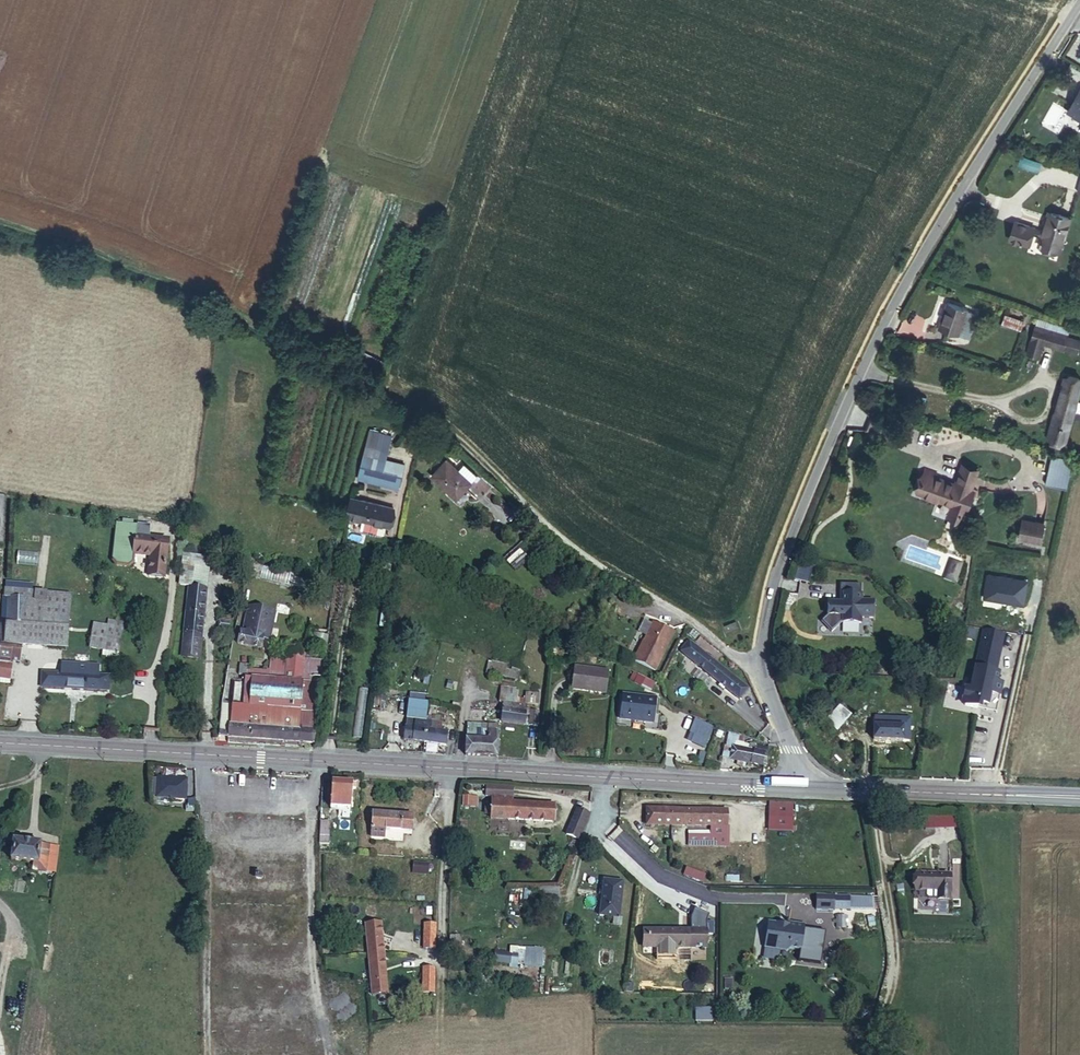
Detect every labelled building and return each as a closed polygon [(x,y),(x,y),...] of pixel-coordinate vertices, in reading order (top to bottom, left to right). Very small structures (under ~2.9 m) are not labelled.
[(1077,95),(1070,110),(1079,115),(1079,96),(1077,95)] [(1022,154),(1018,164),(1037,171),(1041,162),(1022,154)] [(1063,254),(1075,218),(1055,211),(1050,226),(1045,225),(1044,230),(1036,227),(1036,225),(1019,219),(1014,235),(1030,242),(1035,231),(1043,234),(1039,246),(1063,254)] [(971,338),(978,312),(968,309),(968,307),(947,300),(938,328),(971,338)] [(1025,329),(1028,321),(1009,314),(1006,323),(1025,329)] [(1072,337),(1072,335),(1040,325),(1032,351),(1044,355),(1048,343),(1067,349),(1070,348),(1079,351),(1079,349),(1079,339),(1072,337)] [(1079,390),(1079,380),(1066,376),(1048,433),(1065,438),(1079,390)] [(379,487),(384,462),(385,453),(364,451),(360,480),(369,481),(368,485),(379,487)] [(1064,483),(1070,456),(1049,451),(1042,478),(1064,483)] [(469,485),(458,473),(447,461),(431,477),(453,501),(469,485)] [(401,490),(404,465),(384,462),(379,487),(401,490)] [(966,519),(976,487),(973,487),(979,469),(963,463),(957,482),(955,485),(942,482),(944,478),(924,472),(919,492),(955,502),(951,515),(966,519)] [(476,478),(464,466),(458,473),(469,485),(476,478)] [(939,469),(927,466),(924,472),(937,476),(939,469)] [(395,530),(398,512),(355,504),(355,510),(389,516),(387,528),(393,529),(395,530)] [(387,528),(389,516),(355,510),(352,521),(367,524),(385,528),(387,528)] [(1043,537),(1046,521),(1025,517),(1022,534),(1043,537)] [(384,537),(385,528),(367,524),(366,535),(384,537)] [(137,530),(118,527),(114,566),(118,569),(122,570),(128,571),(133,568),(134,559),(136,539),(152,543),(153,530),(138,528),(137,530)] [(390,538),(393,529),(387,528),(385,528),(384,537),(390,538)] [(167,583),(172,546),(152,543),(136,539),(134,559),(153,563),(151,580),(167,583)] [(944,560),(946,555),(914,546),(911,559),(946,569),(947,565),(944,560)] [(210,588),(214,558),(189,554),(185,585),(193,586),(210,588)] [(965,569),(967,561),(959,559),(956,567),(965,569)] [(817,585),(819,568),(805,565),(802,583),(817,585)] [(962,579),(965,569),(956,567),(953,576),(962,579)] [(880,617),(881,600),(869,599),(868,584),(847,584),(847,594),(851,594),(850,602),(847,602),(835,602),(835,616),(829,622),(839,633),(849,622),(869,622),(869,617),(880,617)] [(199,662),(210,588),(193,586),(183,660),(199,662)] [(70,648),(73,601),(7,595),(3,643),(70,648)] [(269,640),(277,609),(249,603),(244,626),(249,626),(250,618),(261,621),(260,632),(269,633),(268,640),(269,640)] [(268,640),(269,633),(260,632),(261,621),(250,618),(249,626),(248,629),(241,628),(237,646),(261,651),(264,639),(268,640)] [(739,629),(736,622),(725,627),(727,634),(739,629)] [(124,662),(129,629),(114,626),(113,635),(97,633),(96,650),(109,652),(108,660),(124,662)] [(650,675),(669,637),(649,626),(629,664),(650,675)] [(312,747),(331,633),(310,629),(307,644),(286,649),(280,653),(279,657),(267,656),(264,672),(247,671),(248,664),(238,664),(237,677),(246,677),(246,682),(241,682),(240,685),(233,685),(231,707),(227,735),(226,745),(301,751),(301,746),(312,747)] [(685,662),(694,651),(687,645),(678,656),(685,662)] [(21,662),(22,647),(2,646),(0,680),(14,681),(16,666),(13,664),(14,661),(21,662)] [(1000,679),(1003,669),(1000,668),(1004,651),(986,646),(976,684),(970,683),(967,697),(973,702),(998,708),(1005,680),(1000,679)] [(746,691),(694,651),(685,662),(739,703),(746,691)] [(103,680),(104,669),(65,666),(64,676),(103,680)] [(601,698),(604,674),(568,670),(565,695),(601,698)] [(112,696),(112,681),(103,680),(64,676),(44,674),(44,689),(112,696)] [(652,726),(655,701),(620,697),(618,723),(652,726)] [(525,712),(526,706),(502,703),(501,710),(525,712)] [(227,735),(231,707),(222,706),(218,734),(227,735)] [(532,730),(535,707),(526,706),(525,712),(501,710),(499,727),(532,730)] [(828,736),(841,723),(835,717),(821,729),(828,736)] [(903,739),(903,717),(874,717),(874,738),(903,739)] [(696,718),(686,739),(704,748),(714,726),(696,718)] [(427,746),(428,731),(429,725),(406,723),(403,743),(427,746)] [(475,742),(476,733),(498,735),(499,728),(465,726),(465,741),(475,742)] [(446,748),(447,733),(428,731),(427,746),(446,748)] [(496,760),(498,735),(476,733),(475,742),(465,741),(464,758),(496,760)] [(763,766),(766,746),(751,744),(750,748),(730,745),(728,761),(763,766)] [(189,797),(190,776),(164,776),(164,796),(189,797)] [(354,808),(356,783),(335,782),(334,807),(354,808)] [(477,806),(478,795),(463,794),(462,805),(477,806)] [(513,816),(513,798),(514,794),(494,794),(494,815),(513,816)] [(557,818),(558,799),(513,798),(513,816),(557,818)] [(768,829),(793,831),(794,801),(769,800),(768,829)] [(714,822),(714,805),(650,805),(650,822),(714,822)] [(730,822),(729,805),(714,805),(714,822),(730,822)] [(589,824),(595,812),(582,806),(577,819),(589,824)] [(403,826),(403,812),(377,811),(376,834),(387,834),(390,831),(390,826),(403,826)] [(418,826),(418,813),(403,812),(403,826),(418,826)] [(584,838),(589,824),(577,819),(571,832),(584,838)] [(328,847),(328,822),(318,822),(318,846),(328,847)] [(56,857),(58,840),(11,835),(10,857),(31,859),(30,869),(36,869),(37,865),(48,866),(48,856),(56,857)] [(348,845),(348,836),(339,835),(339,845),(348,845)] [(429,869),(429,860),(413,860),(413,869),(429,869)] [(686,866),(683,873),(703,880),(706,873),(686,866)] [(953,892),(952,867),(918,867),(918,885),(938,885),(938,892),(953,892)] [(622,914),(627,877),(607,875),(602,911),(622,914)] [(835,896),(835,894),(819,894),(819,909),(835,909),(835,908),(835,896)] [(847,907),(847,896),(835,896),(835,908),(847,907)] [(385,937),(384,920),(369,921),(371,937),(385,937)] [(805,949),(806,923),(791,922),(791,924),(771,922),(769,948),(790,951),(796,949),(805,949)] [(435,948),(436,926),(425,927),(425,948),(435,948)] [(691,928),(691,926),(649,926),(648,945),(690,945),(690,943),(691,928)] [(705,943),(705,928),(691,928),(690,943),(705,943)] [(387,957),(385,937),(371,937),(372,957),(387,957)] [(525,946),(524,966),(542,967),(543,947),(525,946)] [(513,961),(513,953),(497,952),(497,960),(513,961)] [(391,990),(387,957),(372,957),(376,991),(391,990)] [(435,983),(435,968),(424,968),(423,983),(435,983)] [(696,1020),(712,1019),(712,1006),(696,1006),(696,1020)]
